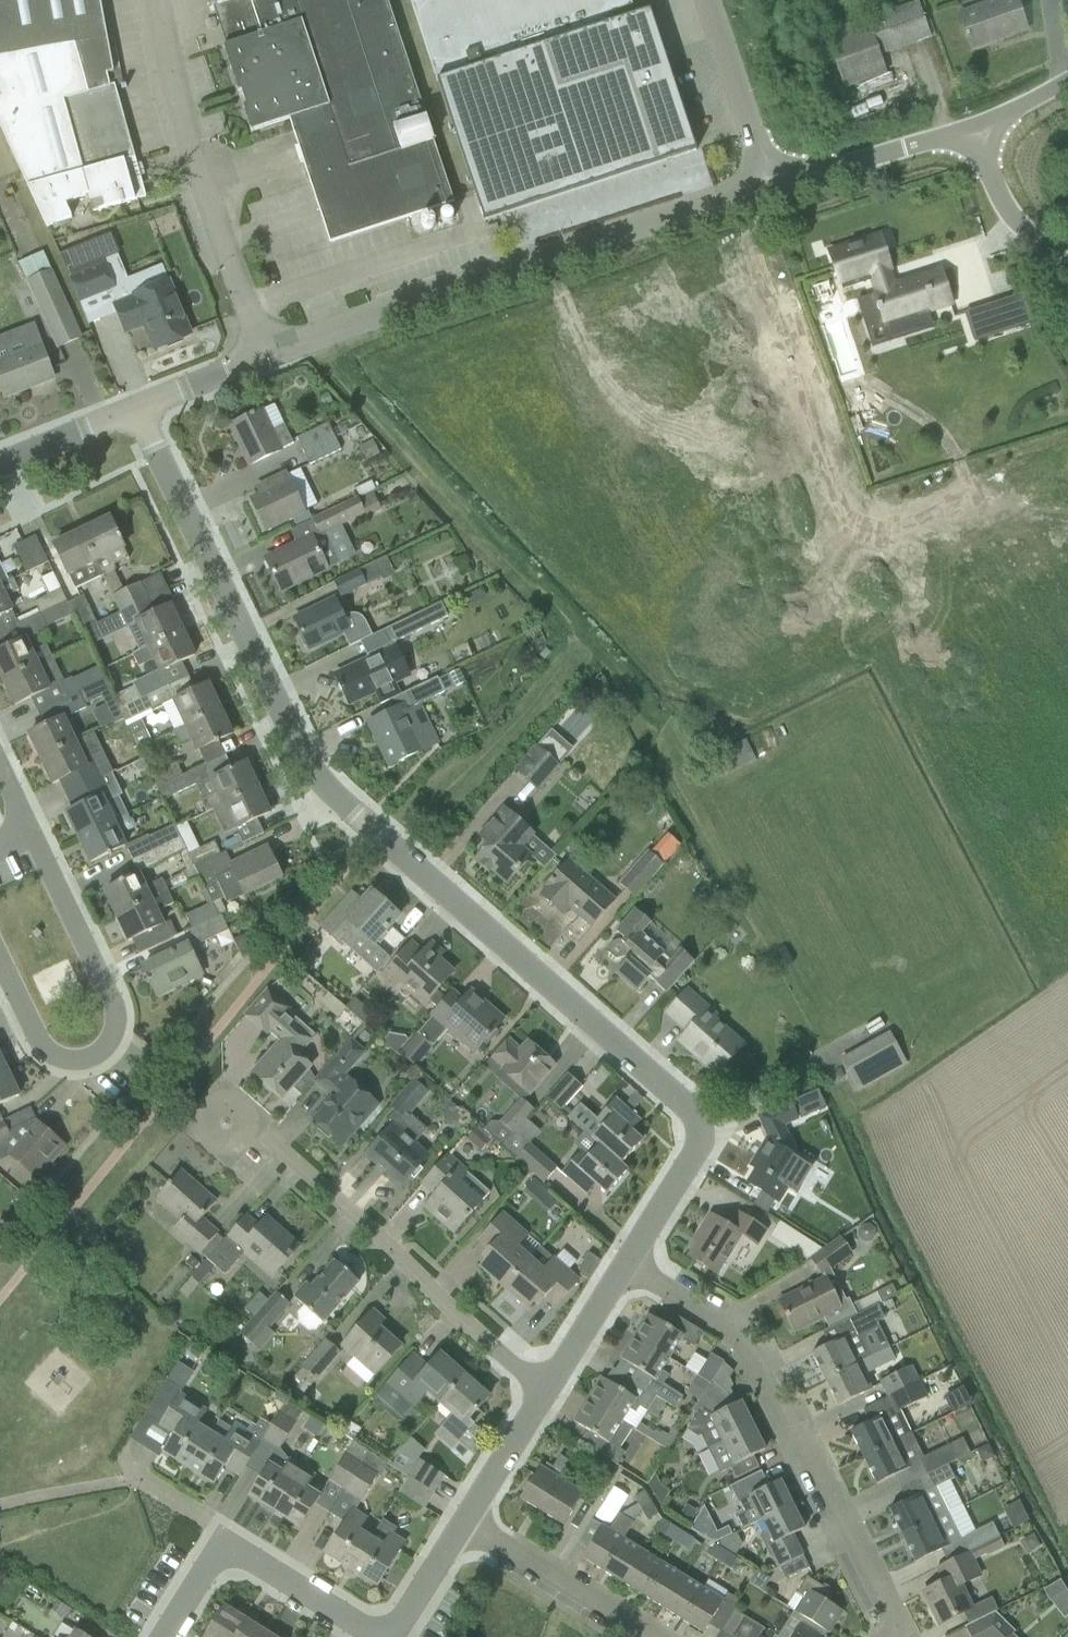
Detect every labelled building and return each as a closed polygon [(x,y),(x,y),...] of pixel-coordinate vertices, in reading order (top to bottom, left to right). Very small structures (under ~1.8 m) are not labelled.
[(49,229),(73,217),(67,204),(89,195),(93,212),(146,198),(115,87),(123,85),(114,39),(107,40),(100,0),(0,0),(0,125),(49,229)] [(330,244),(454,204),(387,0),(211,0),(213,5),(210,6),(211,7),(214,7),(220,28),(225,27),(231,45),(227,47),(254,132),(289,120),(330,244)] [(437,82),(483,222),(697,152),(652,16),(561,46),(560,42),(610,25),(638,15),(635,5),(619,10),(616,0),(410,0),(437,82)] [(961,16),(965,28),(972,49),(1026,30),(1019,10),(1016,0),(1006,0),(991,5),(961,16)] [(825,35),(844,89),(886,74),(880,56),(931,38),(918,2),(825,35)] [(112,234),(60,255),(80,304),(109,292),(118,313),(119,315),(126,333),(144,326),(154,350),(166,345),(168,349),(183,343),(181,339),(190,335),(169,282),(162,285),(155,269),(113,286),(103,261),(120,254),(112,234)] [(873,295),(882,325),(951,303),(941,272),(894,286),(879,239),(831,254),(841,286),(869,277),(875,294),(873,295)] [(51,272),(28,282),(58,348),(81,338),(51,272)] [(1024,294),(991,305),(1000,334),(1033,323),(1024,294)] [(0,339),(0,384),(5,398),(53,379),(46,359),(41,346),(26,352),(19,332),(0,339)] [(231,427),(249,466),(281,451),(280,450),(293,444),(284,425),(271,431),(262,412),(231,427)] [(296,439),(302,452),(334,436),(328,424),(296,439)] [(302,452),(309,466),(341,451),(334,436),(302,452)] [(372,441),(359,448),(367,462),(380,455),(372,441)] [(252,501),(266,531),(303,513),(285,476),(261,488),(264,495),(252,501)] [(285,550),(266,560),(281,592),(301,582),(325,570),(340,563),(325,532),(340,525),(353,519),(363,514),(358,504),(355,499),(346,503),(313,519),(311,520),(318,536),(310,539),(310,538),(285,550)] [(110,519),(82,533),(103,577),(120,613),(121,613),(148,600),(140,584),(125,592),(115,571),(117,570),(115,566),(110,556),(124,549),(110,519)] [(77,589),(102,577),(103,577),(82,533),(54,546),(68,576),(70,575),(77,589)] [(23,565),(27,573),(48,563),(36,537),(23,543),(31,561),(23,565)] [(398,555),(395,560),(398,564),(403,564),(406,560),(403,555),(398,555)] [(357,571),(333,583),(340,597),(364,585),(380,577),(373,563),(357,571)] [(14,579),(8,582),(0,564),(0,586),(14,579)] [(12,611),(5,598),(20,591),(14,579),(0,586),(0,617),(12,611)] [(35,602),(41,614),(66,601),(56,579),(48,583),(53,593),(35,602)] [(67,604),(72,614),(81,632),(86,630),(96,625),(83,597),(67,604)] [(128,642),(134,655),(183,632),(170,606),(155,614),(148,600),(121,613),(128,627),(136,623),(142,635),(128,642)] [(314,610),(294,619),(302,636),(299,639),(303,647),(308,647),(309,651),(329,641),(343,635),(349,647),(372,636),(366,623),(362,618),(358,616),(353,615),(348,616),(343,619),(334,600),(314,610)] [(41,614),(46,626),(72,614),(67,604),(66,601),(41,614)] [(383,631),(389,645),(448,618),(442,604),(383,631)] [(112,697),(119,710),(189,676),(183,662),(195,657),(183,632),(134,655),(139,667),(154,660),(161,674),(112,697)] [(3,681),(52,658),(46,646),(32,653),(26,640),(0,652),(0,675),(3,681)] [(374,692),(381,706),(388,702),(400,696),(394,683),(406,676),(393,649),(336,676),(350,704),(374,692)] [(545,649),(540,656),(544,660),(550,654),(545,649)] [(31,699),(38,713),(68,699),(61,684),(63,682),(58,670),(52,658),(3,681),(15,706),(31,699)] [(98,667),(72,679),(76,688),(102,675),(98,667)] [(417,688),(407,693),(414,708),(420,705),(424,703),(445,693),(438,680),(437,678),(417,688)] [(29,735),(41,760),(75,743),(63,718),(86,708),(84,704),(102,696),(116,724),(123,720),(119,710),(112,697),(104,680),(78,692),(79,694),(68,699),(38,713),(44,728),(29,735)] [(167,687),(119,710),(123,720),(124,723),(151,710),(152,712),(164,707),(176,731),(174,732),(220,710),(208,685),(196,691),(174,702),(167,687)] [(388,714),(368,723),(389,767),(439,743),(429,723),(423,711),(411,717),(405,705),(393,711),(388,714)] [(192,739),(198,752),(232,735),(220,710),(174,732),(180,744),(192,739)] [(142,720),(129,727),(139,748),(152,741),(142,720)] [(75,743),(41,760),(53,785),(63,780),(70,794),(112,774),(93,735),(75,743)] [(566,753),(547,736),(516,771),(538,791),(558,768),(555,765),(566,753)] [(143,761),(133,765),(136,770),(141,772),(147,769),(143,760),(143,761)] [(150,776),(156,789),(183,777),(176,763),(150,776)] [(204,800),(202,801),(207,812),(213,809),(214,810),(224,805),(258,789),(253,778),(256,776),(250,764),(247,766),(246,764),(214,779),(220,792),(204,800)] [(183,777),(156,789),(162,801),(212,777),(207,765),(183,777)] [(73,827),(79,839),(128,815),(128,814),(113,822),(104,803),(123,795),(113,773),(112,774),(68,795),(67,795),(74,810),(67,813),(68,815),(65,817),(70,828),(73,827)] [(224,805),(243,845),(264,835),(257,820),(270,814),(258,789),(224,805)] [(491,871),(507,885),(531,857),(521,848),(533,835),(503,809),(479,837),(489,845),(475,861),(489,874),(491,871)] [(79,839),(91,864),(125,847),(119,834),(126,830),(130,831),(135,829),(136,824),(134,820),(130,818),(128,815),(79,839)] [(125,846),(132,861),(180,838),(175,828),(174,825),(150,837),(148,836),(125,846)] [(669,832),(654,848),(667,859),(681,844),(669,832)] [(132,861),(138,873),(186,850),(180,838),(132,861)] [(193,851),(187,854),(194,867),(194,868),(225,853),(225,852),(220,855),(214,841),(193,851)] [(211,904),(217,916),(220,914),(220,915),(227,912),(221,900),(225,899),(227,904),(245,896),(282,878),(267,847),(231,865),(225,853),(194,868),(199,877),(200,877),(207,892),(206,893),(211,904)] [(618,885),(634,899),(663,866),(647,852),(618,885)] [(569,907),(591,927),(614,902),(568,861),(546,887),(548,888),(540,896),(562,915),(569,907)] [(184,874),(170,881),(172,884),(174,889),(199,877),(194,868),(194,867),(187,870),(183,872),(184,874)] [(105,892),(117,917),(169,892),(163,879),(145,888),(139,876),(105,892)] [(117,917),(129,942),(163,926),(157,913),(175,904),(169,892),(117,917)] [(321,929),(343,948),(353,937),(351,935),(356,929),(374,945),(399,917),(372,892),(362,903),(353,894),(321,929)] [(185,917),(191,928),(217,916),(211,904),(185,917)] [(649,979),(666,994),(694,963),(681,951),(671,962),(641,935),(651,924),(635,910),(616,932),(622,938),(620,941),(610,944),(608,954),(616,960),(625,957),(628,960),(615,974),(637,993),(649,979)] [(188,930),(196,946),(228,930),(226,927),(222,919),(220,915),(220,914),(217,916),(191,928),(188,930)] [(401,982),(426,1004),(452,974),(431,955),(436,949),(431,945),(422,955),(411,945),(384,976),(396,987),(401,982)] [(150,982),(157,997),(202,975),(188,946),(143,967),(148,977),(146,978),(148,982),(150,982)] [(308,952),(297,964),(302,969),(308,974),(319,962),(308,952)] [(678,1042),(717,1076),(743,1046),(713,1020),(716,1017),(686,991),(666,1014),(686,1032),(678,1042)] [(259,1002),(247,1016),(262,1029),(267,1034),(269,1033),(280,1043),(253,1073),(282,1099),(292,1087),(303,1096),(315,1082),(317,1080),(310,1067),(297,1056),(311,1041),(295,1027),(300,1022),(287,1011),(289,1010),(283,1005),(268,992),(259,1002)] [(433,1016),(475,1053),(504,1021),(471,992),(462,1002),(453,993),(433,1016)] [(365,1025),(374,1015),(355,998),(346,1008),(365,1025)] [(877,1020),(862,1029),(867,1037),(882,1029),(877,1020)] [(398,1055),(415,1069),(435,1047),(418,1032),(398,1055)] [(890,1032),(841,1059),(860,1093),(908,1066),(890,1032)] [(331,1136),(342,1146),(357,1129),(353,1125),(373,1101),(350,1081),(349,1081),(343,1076),(366,1051),(352,1039),(317,1080),(315,1082),(333,1098),(314,1121),(319,1126),(317,1129),(329,1139),(331,1136)] [(503,1072),(529,1095),(555,1066),(528,1042),(520,1051),(509,1041),(498,1053),(510,1064),(503,1072)] [(19,1096),(7,1071),(0,1074),(0,1105),(19,1096)] [(545,1098),(560,1112),(582,1088),(567,1074),(545,1098)] [(366,1155),(402,1187),(429,1158),(414,1145),(428,1129),(412,1115),(411,1117),(408,1114),(427,1093),(414,1082),(391,1107),(396,1111),(382,1126),(388,1131),(366,1155)] [(817,1090),(794,1100),(802,1118),(825,1108),(817,1090)] [(636,1093),(625,1105),(632,1112),(643,1099),(636,1093)] [(603,1126),(592,1138),(599,1145),(598,1146),(627,1172),(628,1171),(622,1165),(643,1141),(632,1131),(641,1121),(616,1098),(601,1115),(596,1120),(603,1126)] [(500,1123),(513,1134),(533,1111),(521,1100),(500,1123)] [(800,1121),(791,1102),(759,1116),(769,1138),(751,1167),(757,1170),(748,1184),(780,1204),(789,1190),(794,1193),(809,1169),(804,1166),(805,1163),(800,1160),(789,1155),(794,1147),(785,1127),(800,1121)] [(11,1137),(9,1133),(16,1130),(36,1120),(30,1108),(0,1123),(0,1142),(11,1137)] [(11,1157),(36,1178),(63,1147),(39,1125),(11,1157)] [(475,1128),(465,1139),(481,1153),(491,1141),(475,1128)] [(516,1159),(544,1183),(556,1169),(529,1144),(516,1159)] [(561,1174),(586,1196),(595,1186),(606,1196),(627,1172),(598,1146),(589,1156),(582,1150),(561,1174)] [(425,1207),(454,1233),(481,1203),(459,1184),(468,1174),(448,1156),(422,1184),(435,1196),(425,1207)] [(202,1253),(208,1259),(209,1259),(225,1241),(201,1220),(215,1203),(180,1172),(156,1198),(182,1220),(172,1231),(200,1255),(202,1253)] [(522,1192),(531,1200),(543,1187),(534,1179),(522,1192)] [(480,1268),(504,1289),(531,1259),(517,1247),(527,1236),(502,1214),(483,1235),(494,1245),(483,1258),(487,1261),(480,1268)] [(689,1258),(716,1275),(741,1235),(757,1246),(766,1231),(739,1214),(730,1228),(710,1215),(695,1241),(698,1243),(689,1258)] [(209,1259),(208,1260),(216,1266),(225,1275),(245,1254),(272,1278),(285,1264),(299,1248),(267,1219),(258,1228),(246,1217),(231,1233),(225,1241),(209,1259)] [(779,1222),(769,1237),(806,1261),(821,1249),(779,1222)] [(840,1239),(812,1260),(822,1274),(823,1273),(830,1268),(850,1253),(840,1239)] [(504,1289),(528,1310),(534,1303),(538,1306),(549,1294),(559,1303),(579,1281),(541,1248),(531,1259),(504,1289)] [(580,1277),(589,1282),(601,1262),(588,1254),(580,1268),(580,1277)] [(186,1264),(194,1270),(200,1263),(192,1256),(186,1264)] [(308,1330),(317,1330),(359,1283),(335,1261),(312,1287),(307,1283),(294,1298),(304,1307),(299,1313),(299,1322),(308,1330)] [(193,1277),(180,1291),(188,1298),(200,1284),(193,1277)] [(826,1279),(779,1302),(794,1332),(813,1322),(823,1317),(829,1330),(864,1313),(858,1302),(852,1305),(849,1299),(846,1300),(837,1283),(830,1287),(826,1279)] [(892,1285),(876,1293),(882,1304),(897,1296),(892,1285)] [(245,1309),(254,1317),(256,1318),(270,1302),(259,1292),(245,1309)] [(240,1333),(254,1345),(290,1305),(277,1294),(270,1302),(256,1318),(254,1317),(240,1333)] [(812,1354),(825,1380),(859,1364),(871,1357),(862,1337),(880,1328),(878,1323),(885,1320),(878,1306),(864,1313),(829,1330),(822,1333),(828,1345),(812,1354)] [(175,1308),(166,1309),(167,1318),(177,1317),(175,1308)] [(343,1347),(375,1375),(400,1347),(378,1328),(383,1322),(373,1313),(343,1347)] [(634,1337),(669,1359),(681,1340),(693,1348),(703,1333),(676,1317),(669,1328),(648,1315),(634,1337)] [(666,1404),(675,1410),(682,1398),(663,1386),(669,1376),(661,1371),(669,1359),(634,1337),(620,1359),(641,1372),(634,1383),(622,1375),(622,1376),(666,1404)] [(306,1379),(312,1384),(339,1353),(326,1342),(294,1377),(301,1384),(306,1379)] [(230,1350),(223,1357),(230,1364),(237,1356),(230,1350)] [(384,1388),(410,1411),(426,1393),(439,1405),(465,1376),(440,1354),(423,1374),(408,1361),(384,1388)] [(697,1377),(710,1385),(712,1382),(724,1363),(711,1354),(697,1377)] [(825,1380),(838,1407),(872,1390),(859,1364),(825,1380)] [(881,1382),(889,1398),(919,1383),(912,1367),(881,1382)] [(465,1376),(439,1405),(452,1416),(446,1423),(449,1426),(440,1437),(453,1449),(458,1443),(471,1453),(472,1452),(480,1443),(486,1436),(475,1426),(468,1421),(478,1410),(489,1398),(465,1376)] [(601,1378),(587,1400),(593,1404),(622,1422),(629,1410),(635,1413),(638,1408),(644,1411),(646,1413),(647,1412),(657,1418),(666,1404),(622,1376),(629,1381),(622,1391),(607,1381),(601,1378)] [(163,1452),(189,1468),(212,1432),(199,1424),(208,1410),(181,1393),(183,1391),(167,1381),(144,1416),(160,1426),(164,1420),(178,1429),(163,1452)] [(702,1435),(708,1449),(753,1427),(741,1402),(732,1407),(726,1394),(712,1382),(710,1385),(694,1410),(698,1413),(688,1430),(699,1437),(702,1435)] [(919,1383),(889,1398),(895,1411),(896,1413),(899,1411),(927,1398),(919,1383)] [(269,1411),(278,1416),(286,1403),(277,1398),(269,1411)] [(598,1454),(616,1466),(624,1453),(619,1451),(633,1429),(587,1400),(573,1422),(596,1437),(590,1447),(580,1441),(580,1443),(598,1454)] [(264,1440),(280,1450),(303,1411),(287,1401),(286,1403),(278,1416),(264,1440)] [(869,1422),(850,1432),(863,1458),(911,1434),(899,1411),(896,1413),(895,1411),(884,1417),(883,1415),(869,1422)] [(638,1427),(635,1430),(668,1451),(678,1434),(672,1430),(668,1436),(663,1433),(661,1437),(655,1433),(654,1433),(639,1424),(638,1427)] [(212,1432),(189,1468),(214,1485),(226,1467),(229,1461),(244,1470),(252,1458),(261,1443),(234,1426),(225,1440),(212,1432)] [(730,1468),(736,1479),(759,1468),(753,1456),(765,1451),(753,1427),(708,1449),(720,1473),(730,1468)] [(911,1434),(863,1458),(877,1485),(896,1475),(910,1468),(909,1466),(919,1461),(924,1458),(911,1434)] [(313,1440),(306,1451),(311,1454),(318,1443),(313,1440)] [(575,1441),(564,1458),(572,1463),(583,1446),(575,1441)] [(330,1481),(344,1491),(369,1451),(354,1442),(330,1481)] [(976,1451),(982,1464),(994,1458),(988,1445),(976,1451)] [(924,1458),(919,1461),(927,1476),(948,1466),(958,1461),(950,1446),(924,1458)] [(409,1478),(433,1493),(443,1477),(399,1449),(388,1463),(387,1463),(387,1464),(388,1465),(409,1478)] [(344,1491),(360,1500),(375,1477),(379,1480),(388,1465),(387,1464),(387,1463),(369,1451),(344,1491)] [(540,1467),(520,1499),(542,1513),(561,1481),(572,1463),(564,1458),(560,1456),(553,1468),(547,1464),(544,1470),(540,1467)] [(248,1496),(274,1512),(301,1469),(288,1461),(281,1473),(268,1465),(248,1496)] [(889,1510),(902,1537),(948,1513),(936,1488),(954,1479),(948,1466),(927,1476),(921,1479),(927,1491),(889,1510)] [(274,1512),(300,1528),(319,1497),(308,1490),(315,1477),(301,1469),(274,1512)] [(734,1515),(741,1531),(761,1521),(792,1506),(780,1481),(768,1487),(761,1472),(730,1487),(742,1511),(734,1515)] [(399,1493),(424,1508),(433,1493),(409,1478),(399,1493)] [(658,1503),(663,1506),(671,1494),(650,1480),(647,1485),(658,1503)] [(542,1513),(563,1526),(583,1494),(561,1481),(542,1513)] [(604,1571),(624,1539),(641,1511),(652,1505),(645,1494),(634,1500),(637,1505),(622,1515),(619,1513),(608,1530),(592,1520),(579,1541),(589,1547),(582,1558),(604,1571)] [(686,1504),(679,1515),(690,1522),(697,1511),(686,1504)] [(641,1511),(648,1522),(658,1515),(652,1505),(641,1511)] [(696,1520),(690,1529),(713,1544),(721,1540),(717,1532),(704,1506),(696,1520)] [(774,1556),(780,1567),(803,1556),(796,1543),(792,1536),(804,1530),(792,1506),(761,1521),(768,1534),(760,1538),(770,1558),(774,1556)] [(325,1554),(351,1570),(371,1539),(359,1532),(366,1520),(352,1511),(325,1554)] [(902,1537),(915,1563),(962,1540),(948,1513),(902,1537)] [(351,1570),(377,1587),(404,1543),(392,1536),(397,1529),(383,1520),(371,1539),(351,1570)] [(965,1537),(972,1551),(981,1546),(999,1538),(992,1523),(965,1537)] [(665,1537),(688,1549),(693,1540),(671,1527),(665,1537)] [(1019,1543),(1026,1555),(1041,1547),(1034,1535),(1019,1543)] [(999,1538),(981,1546),(986,1557),(1005,1548),(999,1538)] [(604,1571),(623,1584),(643,1552),(624,1539),(604,1571)] [(715,1546),(709,1556),(720,1562),(725,1553),(715,1546)] [(944,1582),(923,1593),(939,1626),(964,1613),(970,1625),(995,1612),(998,1611),(991,1598),(972,1608),(962,1589),(961,1586),(982,1576),(976,1562),(970,1551),(937,1568),(944,1582)] [(623,1584),(645,1597),(665,1565),(643,1552),(623,1584)] [(736,1559),(725,1553),(720,1562),(730,1569),(736,1559)] [(770,1572),(776,1584),(809,1569),(803,1556),(780,1567),(770,1572)] [(645,1597),(663,1608),(683,1576),(665,1565),(645,1597)] [(395,1566),(385,1581),(396,1588),(406,1573),(395,1566)] [(663,1608),(685,1622),(705,1590),(683,1576),(663,1608)] [(795,1614),(827,1634),(841,1611),(828,1603),(833,1594),(806,1577),(787,1608),(796,1613),(795,1614)] [(1060,1580),(1043,1591),(1048,1600),(1065,1590),(1065,1589),(1060,1580)] [(29,1586),(24,1595),(40,1604),(45,1595),(29,1586)] [(705,1590),(685,1622),(703,1634),(709,1625),(720,1632),(733,1610),(739,1601),(727,1594),(722,1601),(705,1590)] [(57,1602),(52,1610),(66,1619),(71,1611),(57,1602)] [(250,1615),(240,1608),(236,1614),(224,1606),(204,1636),(236,1636),(250,1615)] [(728,1636),(733,1636),(745,1618),(733,1610),(720,1632),(728,1636)] [(965,1627),(970,1636),(1010,1636),(1015,1632),(995,1612),(970,1625),(965,1627)] [(827,1634),(795,1614),(786,1628),(781,1636),(826,1636),(827,1634)] [(268,1634),(256,1626),(260,1621),(250,1615),(236,1636),(266,1636),(268,1634)] [(757,1625),(745,1618),(733,1636),(749,1636),(757,1625)]
